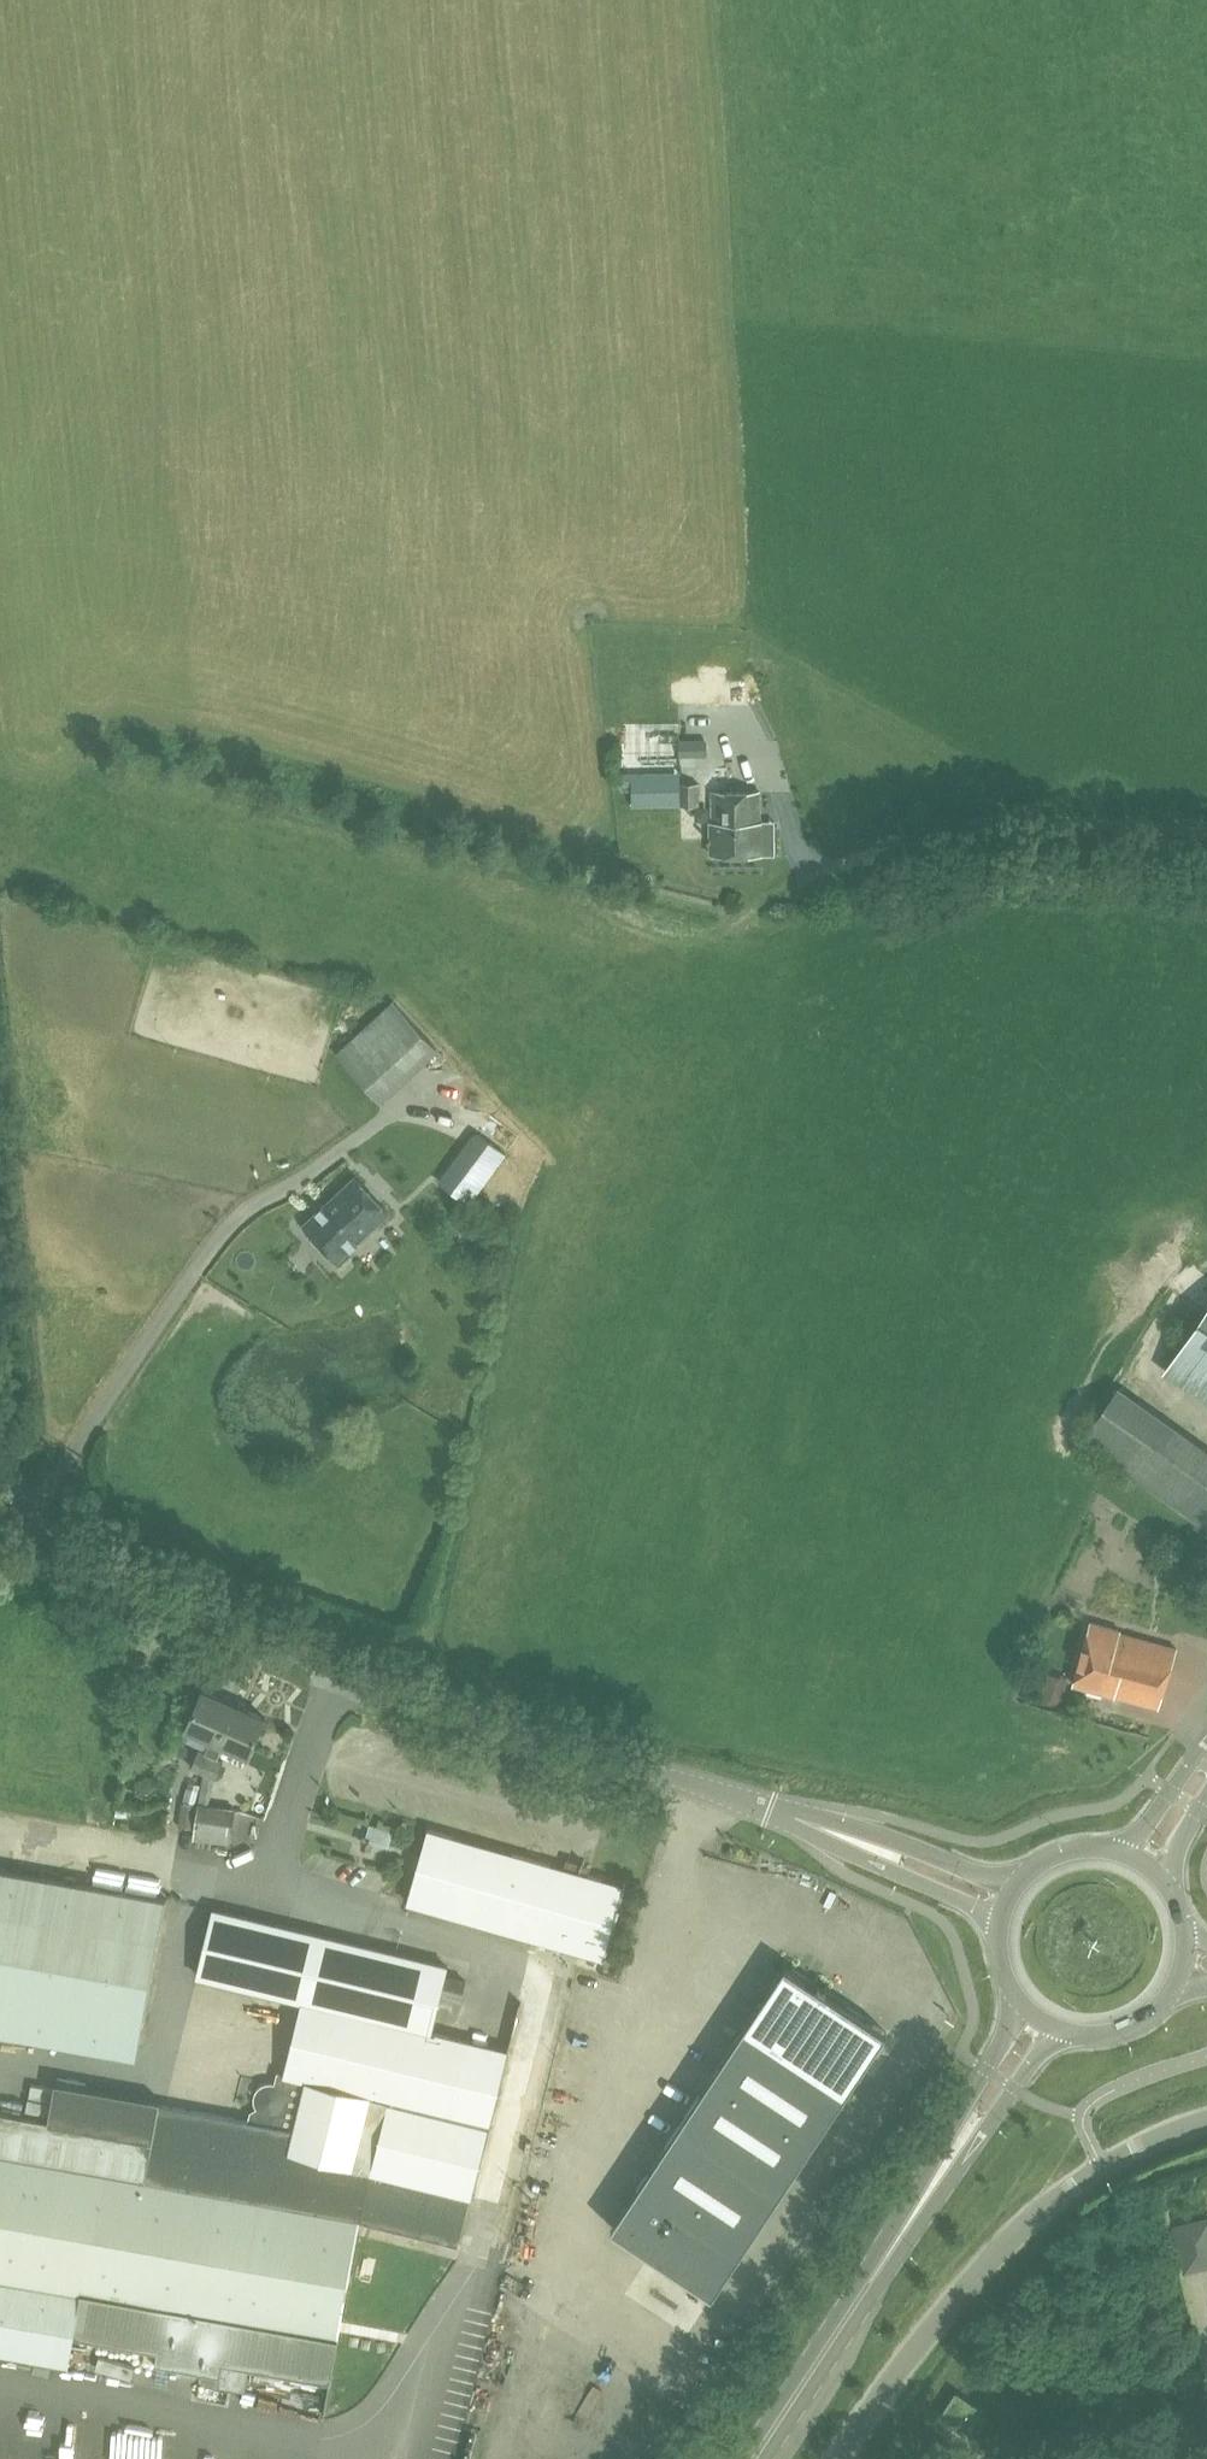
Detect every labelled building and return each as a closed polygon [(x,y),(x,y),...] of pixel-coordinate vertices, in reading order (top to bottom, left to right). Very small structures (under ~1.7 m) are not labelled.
[(621,726),(622,774),(643,774),(643,725),(621,726)] [(679,740),(679,755),(705,755),(704,739),(679,740)] [(632,805),(700,804),(700,782),(632,783),(632,805)] [(760,820),(760,790),(713,790),(713,820),(711,820),(711,853),(762,852),(762,820),(760,820)] [(382,1102),(383,1101),(440,1049),(394,999),(336,1052),(382,1102)] [(506,1152),(476,1129),(453,1160),(483,1183),(506,1152)] [(355,1177),(304,1224),(337,1260),(346,1251),(353,1257),(339,1270),(349,1280),(354,1275),(371,1293),(365,1298),(366,1299),(399,1268),(372,1239),(366,1245),(360,1238),(388,1212),(355,1177)] [(1167,1364),(1206,1392),(1206,1308),(1167,1364)] [(1115,1393),(1082,1440),(1206,1525),(1206,1456),(1115,1393)] [(1159,1707),(1176,1647),(1119,1631),(1120,1629),(1091,1621),(1074,1683),(1159,1707)] [(204,1772),(235,1702),(203,1688),(186,1728),(181,1725),(174,1741),(185,1746),(192,1730),(210,1738),(205,1751),(199,1749),(191,1767),(204,1772)] [(266,1716),(235,1702),(204,1772),(199,1803),(198,1802),(194,1839),(231,1843),(234,1820),(236,1807),(210,1804),(214,1777),(216,1778),(224,1759),(219,1756),(224,1744),(249,1755),(251,1750),(266,1716)] [(564,1868),(428,1829),(408,1901),(604,1958),(625,1885),(588,1875),(591,1864),(567,1858),(564,1868)] [(168,1899),(0,1868),(0,2030),(119,2052),(142,2038),(168,1899)] [(69,2367),(75,2335),(146,2348),(144,2359),(222,2374),(224,2362),(331,2381),(334,2366),(360,2219),(459,2244),(471,2196),(472,2197),(509,2049),(432,2031),(441,1994),(446,1973),(448,1965),(214,1908),(197,1975),(303,2001),(286,2072),(278,2070),(275,2081),(274,2081),(271,2080),(266,2081),(262,2083),(260,2086),(257,2088),(255,2091),(254,2094),(254,2097),(255,2101),(257,2107),(251,2110),(249,2120),(159,2104),(154,2132),(141,2130),(143,2119),(106,2112),(103,2129),(0,2110),(0,2354),(69,2367)] [(827,1991),(786,1964),(612,2226),(714,2294),(861,2073),(860,2072),(887,2032),(827,1991)] [(446,1973),(441,1994),(462,2000),(467,1979),(446,1973)] [(1173,2224),(1184,2272),(1206,2267),(1206,2216),(1173,2224)] [(982,2409),(957,2393),(955,2391),(940,2414),(942,2415),(968,2431),(982,2409)]
